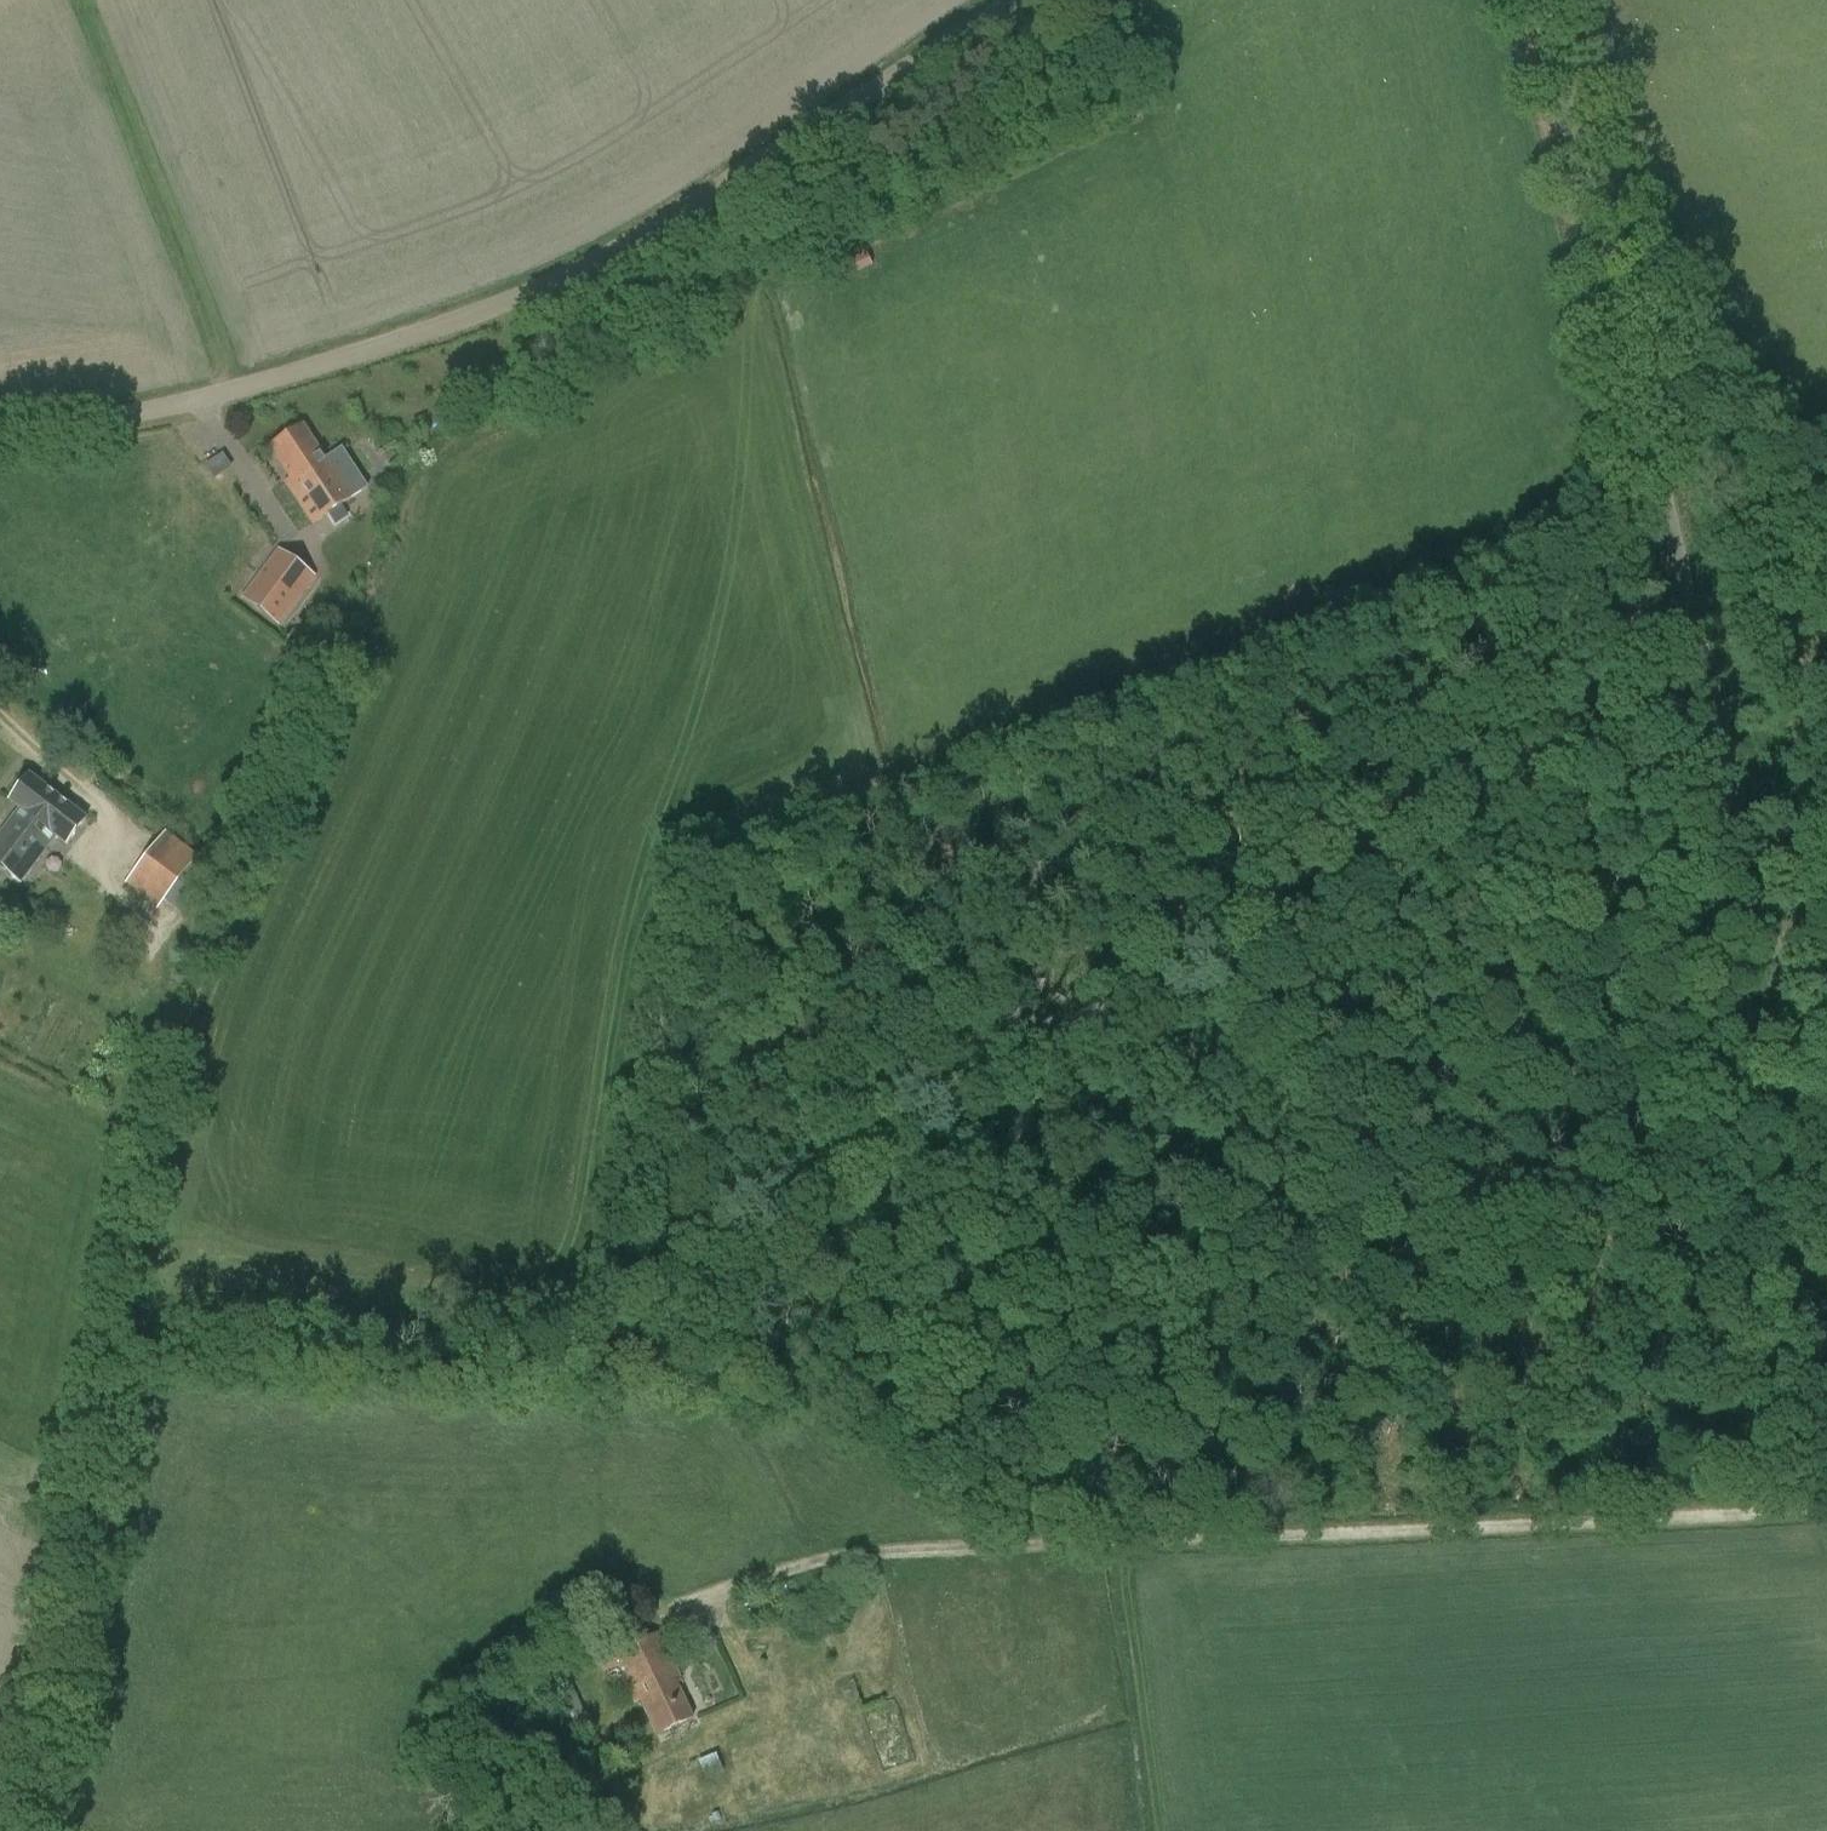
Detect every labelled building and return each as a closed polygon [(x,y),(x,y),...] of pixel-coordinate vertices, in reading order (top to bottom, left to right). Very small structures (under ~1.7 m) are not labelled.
[(290,479),(285,482),(312,524),(366,489),(341,450),(325,461),(302,426),(269,448),(290,479)] [(280,626),(317,577),(280,549),(243,598),(280,626)] [(0,836),(0,868),(18,882),(55,835),(65,843),(85,818),(30,776),(10,801),(21,809),(0,836)] [(199,855),(167,831),(125,885),(157,910),(164,903),(182,917),(205,888),(185,873),(199,855)] [(611,1680),(616,1691),(626,1686),(634,1703),(640,1700),(655,1734),(693,1717),(677,1682),(683,1680),(675,1663),(684,1659),(676,1642),(668,1646),(662,1633),(598,1662),(607,1682),(611,1680)]
